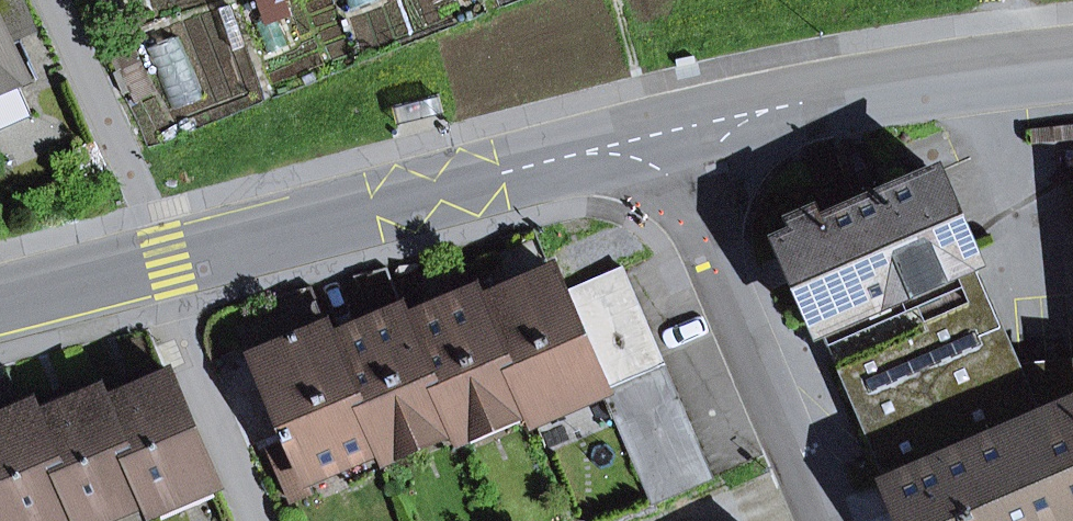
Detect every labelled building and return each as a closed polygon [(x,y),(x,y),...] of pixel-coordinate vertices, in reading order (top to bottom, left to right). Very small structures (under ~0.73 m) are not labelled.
[(15,80),(22,77),(4,37),(29,26),(18,0),(0,0),(0,87),(15,80)] [(15,80),(0,87),(0,132),(32,118),(15,80)] [(394,107),(398,125),(442,114),(438,96),(394,107)] [(935,173),(821,222),(795,234),(780,240),(815,320),(952,261),(970,253),(935,173)] [(795,234),(821,222),(815,210),(789,220),(795,234)] [(970,253),(952,261),(1022,422),(1072,400),(1072,396),(1037,412),(1017,366),(970,253)] [(1022,422),(952,261),(815,320),(885,481),(996,433),(1022,422)] [(622,268),(562,294),(575,326),(636,299),(622,268)] [(551,271),(481,301),(527,411),(598,378),(588,355),(575,326),(562,294),(551,271)] [(476,290),(407,321),(453,429),(520,398),(526,411),(527,411),(481,301),(476,290)] [(636,299),(575,326),(588,355),(649,329),(636,299)] [(303,338),(327,327),(317,304),(293,315),(303,338)] [(402,308),(332,338),(379,449),(446,417),(451,430),(453,429),(407,321),(402,308)] [(292,441),(308,478),(312,477),(306,464),(371,436),(377,449),(379,449),(332,338),(327,327),(303,338),(293,315),(247,335),(289,433),(283,435),(287,443),(292,441)] [(588,355),(598,378),(601,385),(661,359),(649,329),(588,355)] [(661,359),(601,385),(603,391),(613,414),(674,388),(661,359)] [(1017,366),(1037,412),(1072,396),(1072,361),(1017,366)] [(147,500),(209,473),(169,375),(155,381),(150,369),(130,378),(134,389),(105,401),(147,500)] [(100,390),(105,401),(134,389),(130,378),(100,390)] [(601,385),(598,378),(527,411),(532,422),(603,391),(601,385)] [(146,500),(147,500),(105,401),(100,390),(87,396),(82,384),(62,392),(67,404),(37,416),(79,514),(141,488),(146,500)] [(674,388),(613,414),(626,444),(686,417),(674,388)] [(32,404),(37,416),(67,404),(62,392),(32,404)] [(520,398),(453,429),(458,440),(526,411),(520,398)] [(0,405),(0,418),(19,410),(14,399),(0,405)] [(1022,422),(996,433),(885,481),(902,520),(1072,520),(1072,400),(1022,422)] [(79,514),(37,416),(32,404),(19,410),(0,418),(0,504),(7,520),(29,520),(73,502),(78,514),(79,514)] [(384,459),(451,430),(446,417),(379,449),(384,459)] [(686,417),(626,444),(639,473),(699,447),(686,417)] [(306,464),(312,477),(377,449),(371,436),(306,464)] [(292,441),(287,443),(270,450),(293,500),(314,491),(308,478),(292,441)] [(639,473),(652,505),(713,479),(699,447),(639,473)] [(211,472),(209,473),(147,500),(146,500),(151,512),(216,484),(211,472)] [(78,514),(81,520),(96,520),(146,500),(141,488),(79,514),(78,514)] [(78,514),(73,502),(29,520),(63,520),(78,514)]
